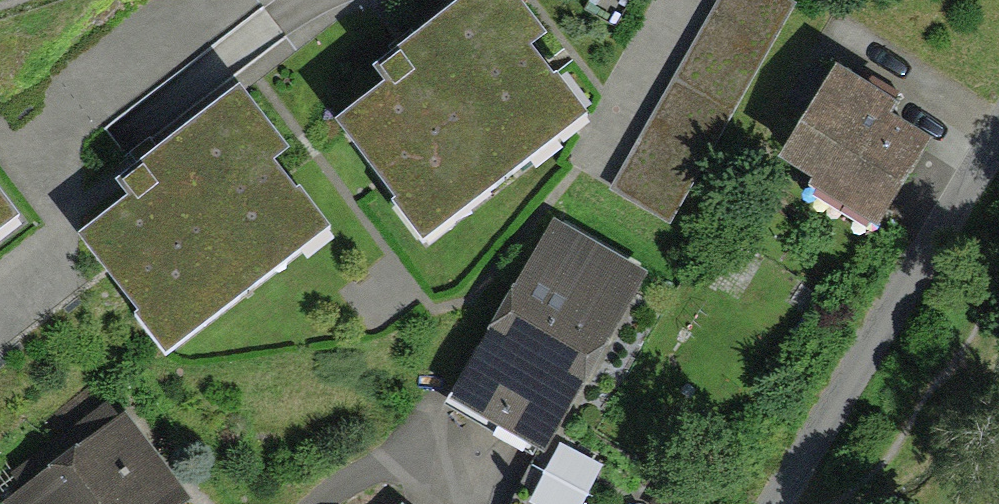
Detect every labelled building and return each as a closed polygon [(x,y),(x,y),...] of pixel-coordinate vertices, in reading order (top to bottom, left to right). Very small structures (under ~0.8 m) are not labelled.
[(453,240),(603,122),(544,48),(558,37),(528,0),(485,0),(392,74),(403,89),(360,123),(453,240)] [(678,225),(795,1),(792,0),(716,0),(616,193),(678,225)] [(846,73),(800,147),(908,215),(955,140),(846,73)] [(108,232),(202,349),(351,231),(293,157),(307,146),(260,88),(140,183),(152,197),(108,232)] [(26,232),(0,197),(0,252),(26,232)] [(560,221),(467,393),(574,450),(666,278),(560,221)] [(37,500),(39,503),(204,503),(215,496),(156,415),(37,500)] [(532,503),(587,503),(604,465),(558,445),(532,503)] [(641,479),(627,503),(688,503),(641,479)]
